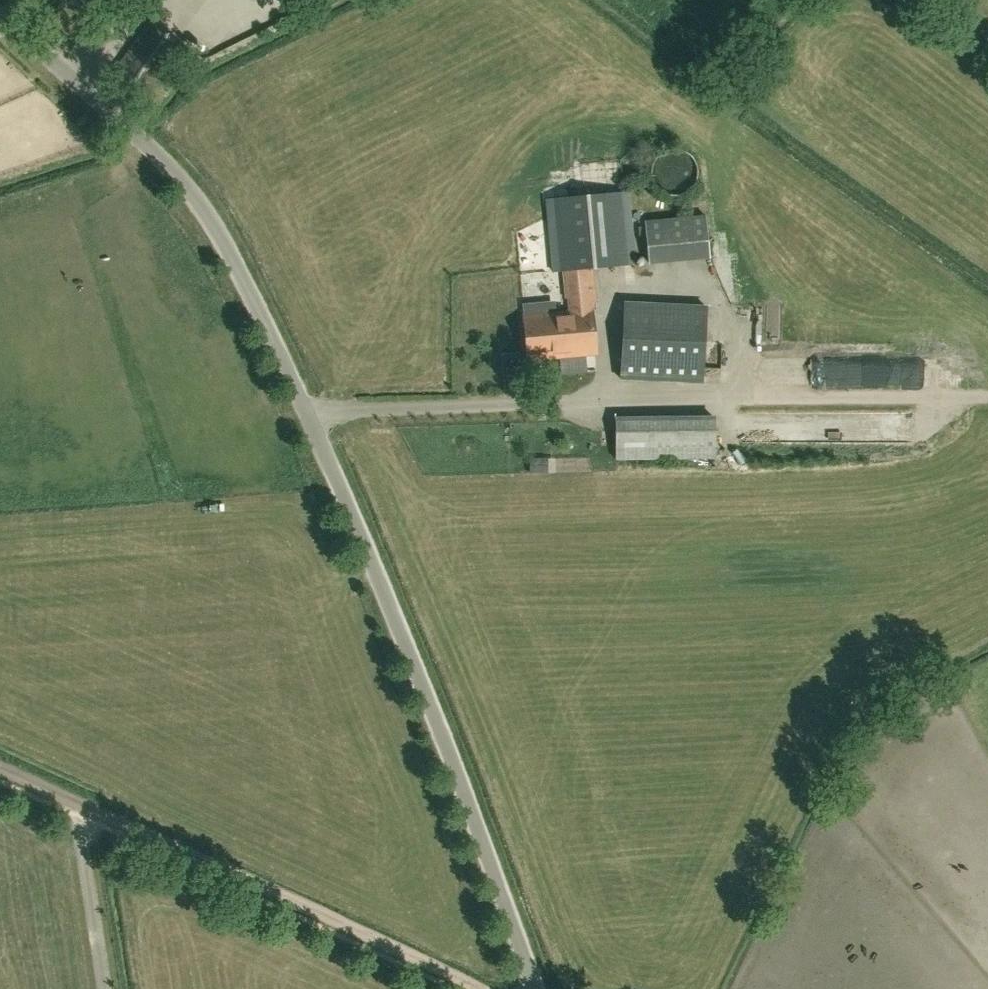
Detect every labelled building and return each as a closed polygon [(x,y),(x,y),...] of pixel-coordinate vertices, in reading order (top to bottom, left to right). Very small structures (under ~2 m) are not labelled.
[(172,21),(221,31),(228,0),(177,0),(172,21)] [(151,97),(186,47),(149,21),(115,71),(151,97)] [(664,154),(656,181),(683,190),(691,163),(664,154)] [(593,269),(635,265),(628,193),(547,200),(553,272),(564,272),(566,298),(568,298),(570,313),(523,317),(527,361),(596,355),(592,311),(591,311),(590,296),(595,296),(593,269)] [(706,214),(645,220),(649,264),(710,258),(706,214)] [(702,384),(705,331),(623,327),(620,380),(702,384)] [(712,420),(614,419),(613,460),(711,461),(712,420)]
